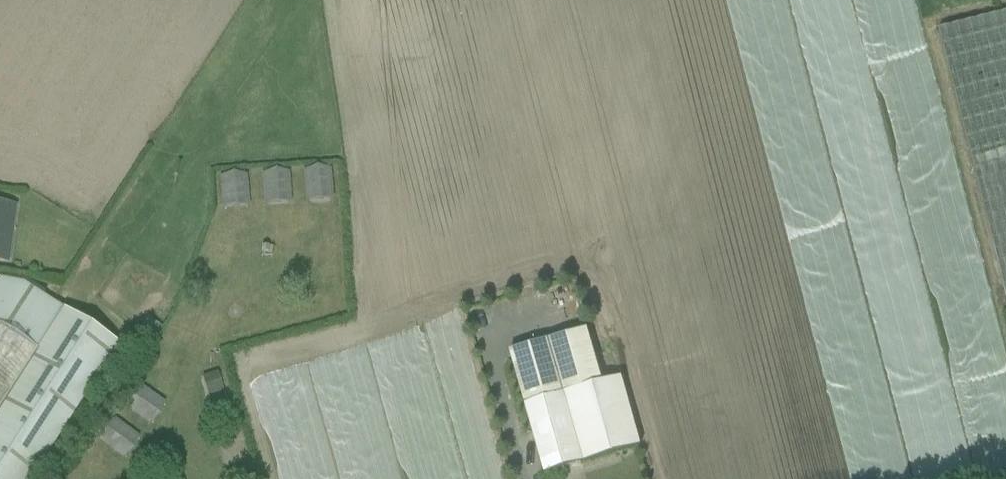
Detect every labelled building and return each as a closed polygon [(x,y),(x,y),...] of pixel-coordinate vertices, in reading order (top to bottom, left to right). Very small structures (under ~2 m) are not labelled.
[(1004,286),(1005,294),(1005,14),(940,30),(1004,286)] [(306,167),(305,200),(332,200),(332,167),(306,167)] [(290,170),(263,170),(263,203),(291,202),(290,170)] [(220,174),(221,207),(249,206),(247,172),(220,174)] [(8,205),(0,204),(0,262),(1,262),(8,205)] [(63,309),(37,351),(0,327),(0,478),(32,478),(119,344),(63,309)] [(641,448),(621,379),(605,383),(590,330),(511,352),(545,475),(641,448)] [(202,378),(207,397),(223,393),(217,373),(202,378)] [(155,424),(167,400),(144,388),(131,411),(155,424)] [(100,444),(128,457),(139,432),(111,420),(100,444)]
